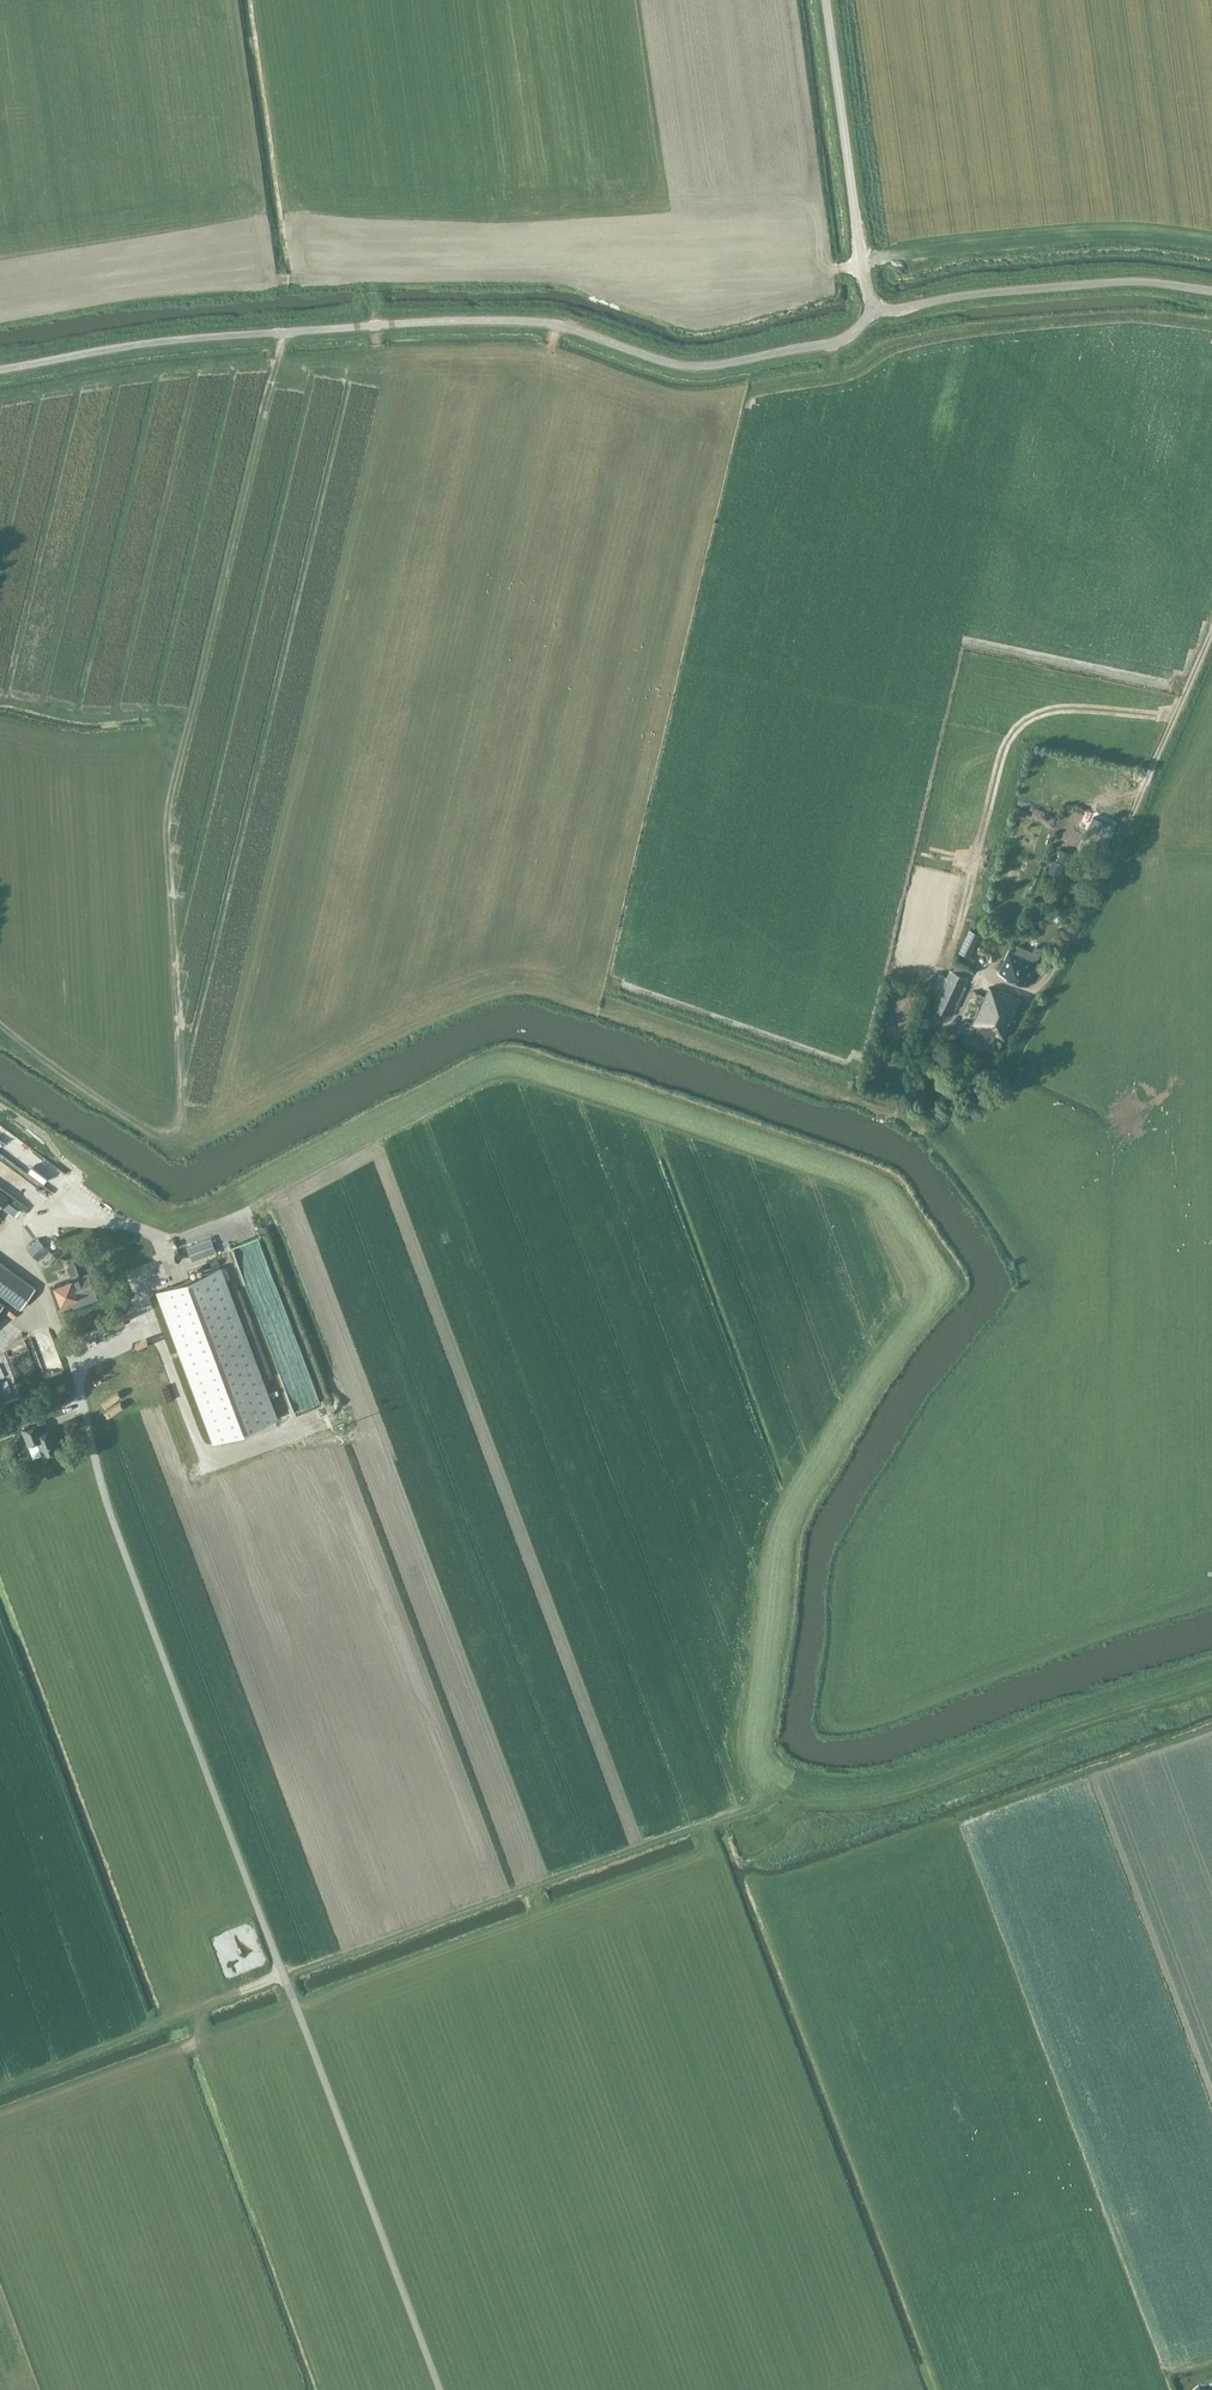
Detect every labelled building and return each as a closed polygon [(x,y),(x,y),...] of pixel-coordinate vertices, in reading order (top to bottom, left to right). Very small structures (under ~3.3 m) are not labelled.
[(1089,828),(1101,833),(1094,847),(1103,851),(1114,826),(1094,817),(1089,828)] [(1047,872),(1059,877),(1064,864),(1065,864),(1069,853),(1060,850),(1055,860),(1052,859),(1047,872)] [(979,936),(968,931),(959,952),(969,956),(979,936)] [(1019,945),(1015,952),(1008,949),(998,972),(1028,985),(1038,963),(1037,962),(1043,949),(1036,945),(1033,951),(1019,945)] [(940,965),(923,1001),(933,1005),(932,1007),(950,1015),(968,977),(949,969),(940,965)] [(1004,1038),(1021,1000),(988,988),(971,1023),(1004,1038)] [(911,995),(902,991),(898,999),(907,1003),(911,995)] [(102,1197),(98,1203),(108,1211),(112,1206),(102,1197)] [(38,1260),(49,1250),(38,1239),(27,1249),(38,1260)] [(132,1271),(138,1269),(134,1256),(128,1258),(132,1271)] [(21,1308),(36,1287),(0,1262),(0,1293),(21,1308)] [(72,1279),(53,1286),(60,1304),(71,1300),(74,1307),(97,1299),(88,1273),(79,1276),(74,1264),(68,1266),(72,1279)] [(126,1279),(133,1277),(128,1264),(121,1267),(126,1279)] [(276,1419),(217,1267),(157,1291),(215,1443),(276,1419)] [(167,1272),(150,1276),(152,1286),(169,1282),(167,1272)] [(60,1449),(52,1428),(42,1432),(39,1423),(22,1429),(28,1445),(38,1441),(44,1456),(60,1449)]
